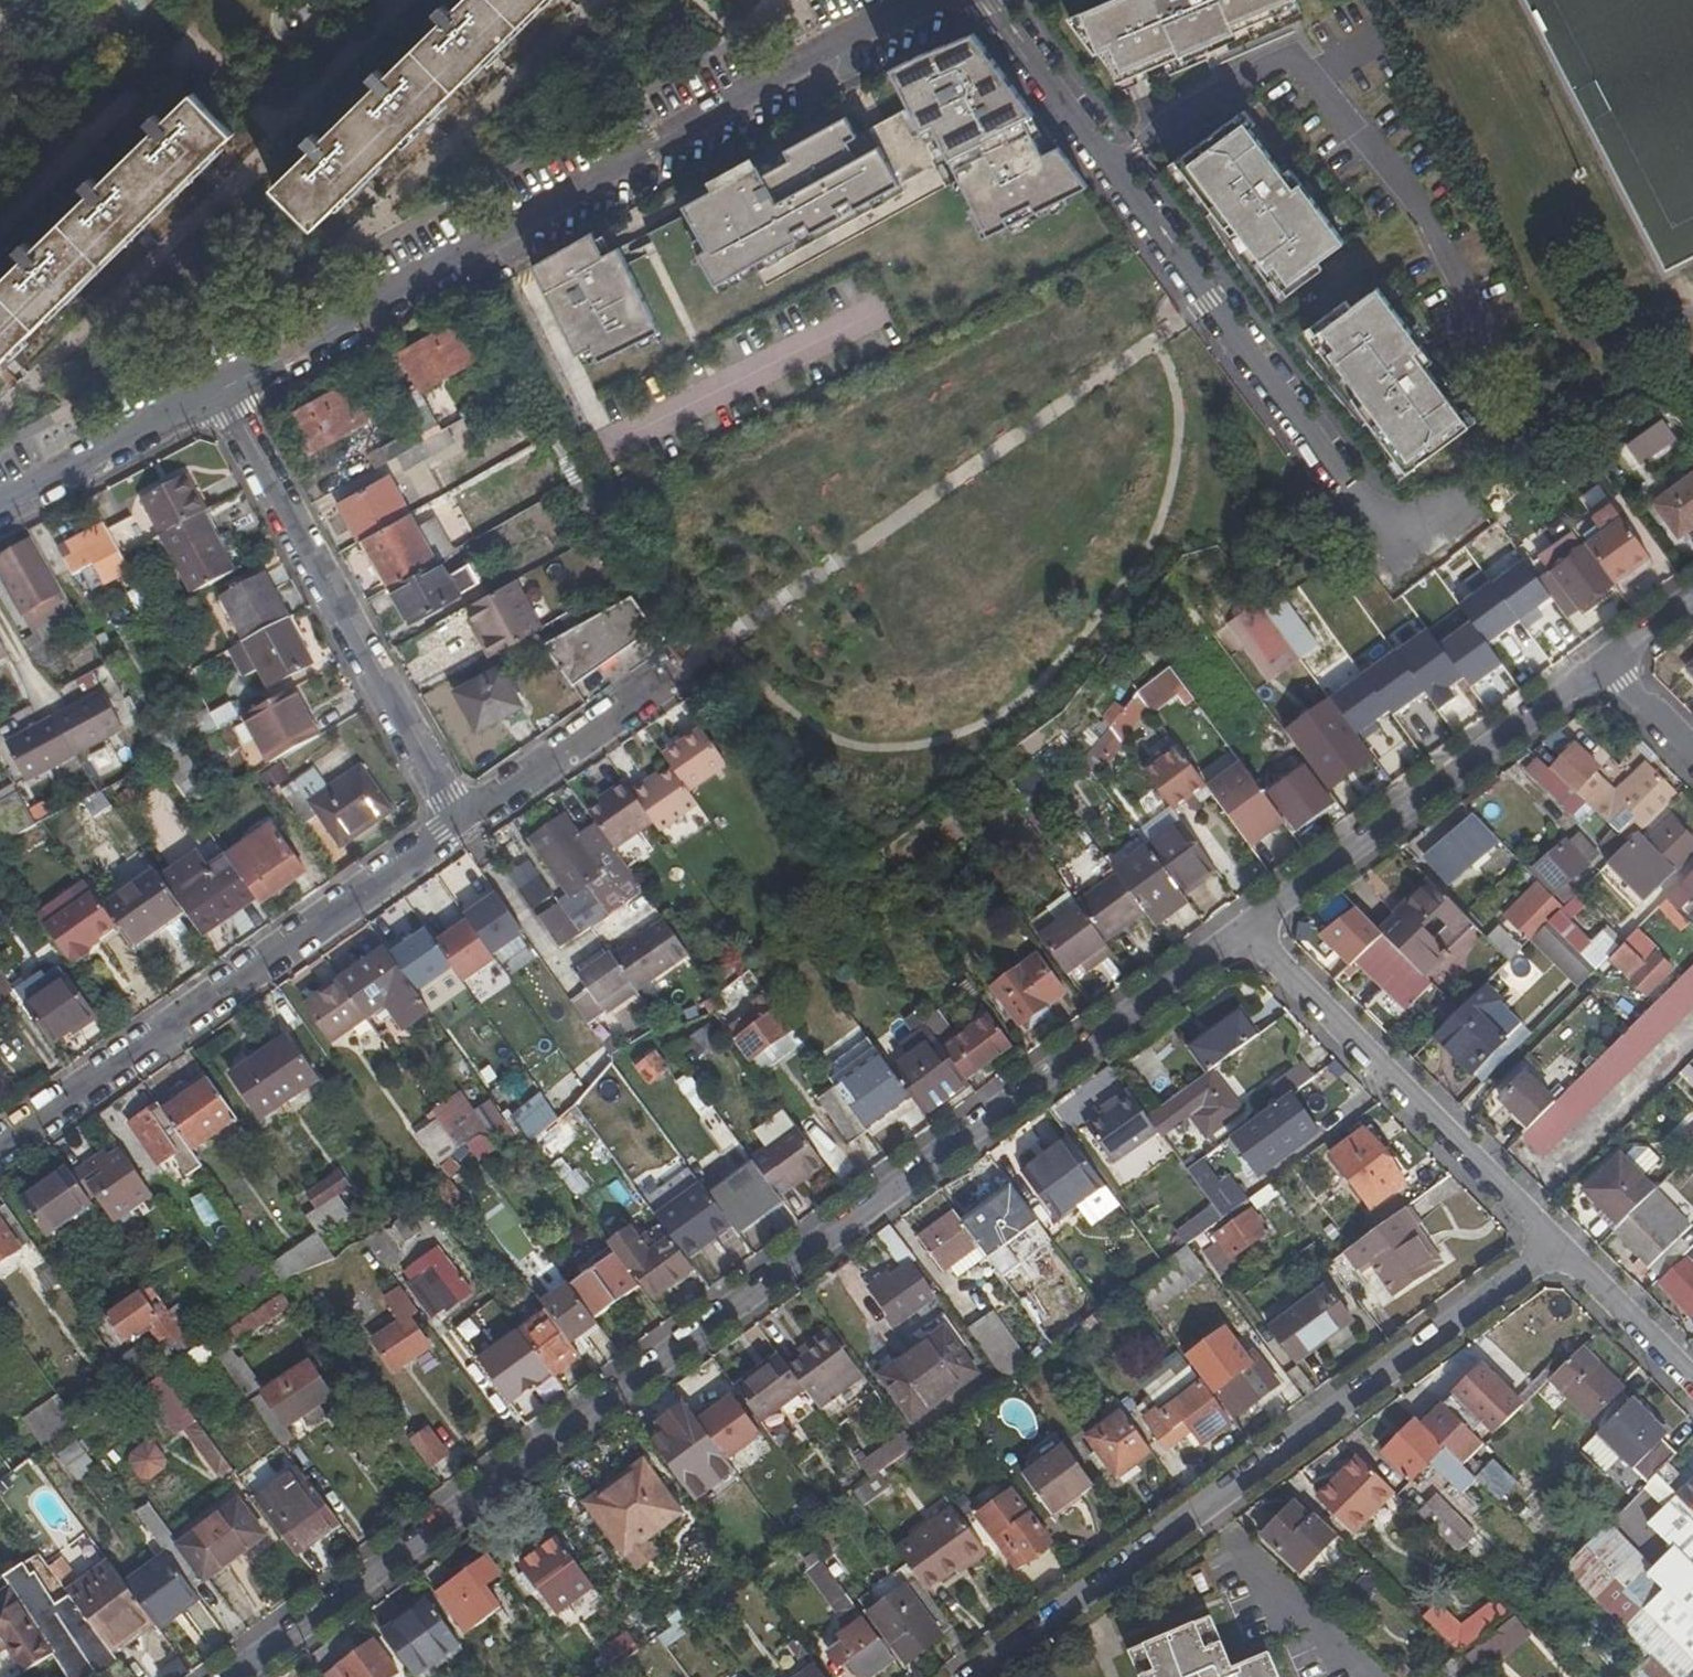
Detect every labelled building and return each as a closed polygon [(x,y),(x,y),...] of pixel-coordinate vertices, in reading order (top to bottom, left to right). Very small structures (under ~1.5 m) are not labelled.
[(452,13),(444,5),(436,14),(444,22),(387,78),(379,69),(370,79),(378,86),(322,142),(314,134),(305,143),(313,150),(275,188),(314,228),(362,181),(425,119),(494,52),(547,0),(466,0),(452,13)] [(1068,17),(1119,82),(1145,71),(1300,5),(1298,0),(1108,0),(1068,17)] [(1306,19),(1300,5),(1145,71),(1150,84),(1306,19)] [(1018,217),(1074,186),(1083,180),(973,32),(923,53),(895,66),(915,102),(929,127),(940,121),(984,199),(979,202),(995,230),(1018,217)] [(26,241),(17,250),(25,259),(0,284),(0,364),(11,353),(140,227),(208,160),(233,135),(193,94),(164,123),(156,114),(148,121),(156,130),(99,186),(91,178),(83,186),(91,194),(35,250),(26,241)] [(861,132),(851,114),(691,204),(715,246),(706,251),(724,283),(806,236),(802,228),(814,221),(819,229),(849,212),(845,203),(857,196),(862,205),(907,180),(885,141),(864,154),(854,136),(861,132)] [(1278,168),(1238,114),(1175,161),(1217,217),(1224,211),(1286,295),(1321,269),(1317,263),(1344,242),(1285,163),(1278,168)] [(1187,177),(1175,161),(1168,166),(1180,182),(1187,177)] [(806,236),(724,283),(728,290),(911,187),(907,180),(862,205),(857,196),(845,203),(849,212),(819,229),(814,221),(802,228),(806,236)] [(1074,186),(1018,217),(1022,223),(1077,192),(1074,186)] [(1224,211),(1217,217),(1279,300),(1286,295),(1224,211)] [(597,229),(537,263),(593,369),(608,361),(615,375),(674,344),(631,260),(623,244),(623,243),(608,251),(597,229)] [(643,233),(623,244),(631,260),(651,249),(643,233)] [(1377,287),(1350,308),(1345,301),(1310,327),(1372,411),(1365,416),(1407,472),(1470,426),(1430,372),(1436,367),(1377,287)] [(457,324),(446,329),(455,344),(465,339),(457,324)] [(1303,332),(1365,416),(1372,411),(1310,327),(1303,332)] [(455,344),(446,329),(400,355),(420,392),(477,360),(465,339),(455,344)] [(367,423),(346,385),(288,417),(309,455),(367,423)] [(423,443),(439,434),(416,394),(400,402),(416,430),(423,443)] [(1624,443),(1613,451),(1630,474),(1674,441),(1682,452),(1692,445),(1692,444),(1668,420),(1628,449),(1624,443)] [(455,443),(447,429),(439,434),(423,443),(398,457),(405,471),(455,443)] [(377,469),(398,457),(423,443),(416,430),(369,456),(377,469)] [(1400,477),(1407,472),(1395,456),(1388,461),(1400,477)] [(1653,505),(1677,538),(1692,527),(1692,476),(1653,505)] [(205,514),(208,512),(188,477),(144,501),(163,536),(205,514)] [(364,539),(409,514),(390,479),(338,507),(358,542),(364,539)] [(1590,519),(1601,536),(1621,521),(1609,505),(1590,519)] [(162,537),(193,595),(235,572),(205,514),(163,536),(162,537)] [(390,588),(436,562),(409,514),(364,539),(390,588)] [(1601,536),(1585,548),(1613,585),(1649,560),(1621,521),(1601,536)] [(111,538),(105,527),(70,544),(77,556),(111,538)] [(102,583),(129,569),(123,559),(111,538),(77,556),(65,562),(74,578),(94,568),(102,583)] [(29,544),(0,560),(0,573),(39,641),(73,621),(29,544)] [(1613,585),(1585,548),(1550,573),(1551,575),(1576,611),(1581,617),(1596,606),(1592,600),(1613,585)] [(449,576),(440,559),(436,562),(390,588),(409,624),(478,586),(467,566),(449,576)] [(1524,563),(1492,586),(1519,623),(1525,631),(1542,618),(1536,610),(1551,600),(1539,583),(1524,563)] [(243,643),(288,619),(264,575),(219,598),(243,643)] [(1551,575),(1539,583),(1551,600),(1565,619),(1576,611),(1551,575)] [(535,633),(544,628),(518,579),(466,609),(492,657),(535,633)] [(1491,585),(1459,607),(1470,623),(1486,645),(1519,623),(1492,586),(1491,585)] [(141,615),(153,609),(142,587),(130,593),(141,615)] [(544,645),(573,687),(653,629),(631,597),(544,645)] [(1301,660),(1258,602),(1227,625),(1269,683),(1301,660)] [(243,643),(268,691),(314,666),(288,619),(243,643)] [(1462,679),(1470,689),(1501,666),(1486,645),(1470,623),(1438,646),(1462,679)] [(79,636),(73,625),(58,635),(63,644),(79,636)] [(1427,631),(1395,654),(1424,694),(1438,713),(1454,700),(1447,690),(1462,679),(1438,646),(1427,631)] [(10,658),(0,641),(0,664),(10,658)] [(1389,712),(1393,718),(1424,694),(1395,654),(1394,653),(1363,676),(1389,712)] [(523,704),(502,666),(453,693),(474,731),(523,704)] [(1171,669),(1138,694),(1148,709),(1181,684),(1171,669)] [(1363,676),(1330,700),(1361,742),(1380,729),(1375,722),(1389,712),(1363,676)] [(7,745),(28,781),(123,727),(102,691),(68,710),(73,717),(44,733),(40,725),(7,745)] [(244,717),(272,767),(319,737),(294,691),(244,717)] [(1148,709),(1138,694),(1110,728),(1120,742),(1148,709)] [(1323,785),(1368,752),(1361,742),(1330,700),(1330,699),(1285,732),(1323,785)] [(220,727),(240,717),(233,704),(213,713),(220,727)] [(68,710),(40,725),(44,733),(73,717),(68,710)] [(699,729),(661,756),(671,769),(687,792),(724,765),(699,729)] [(1205,786),(1179,750),(1144,775),(1172,811),(1205,786)] [(348,753),(329,764),(336,776),(355,765),(348,753)] [(1242,765),(1208,791),(1250,846),(1284,821),(1242,765)] [(361,767),(314,800),(345,843),(392,809),(361,767)] [(652,823),(657,830),(694,803),(687,792),(671,769),(648,786),(645,781),(630,791),(652,823)] [(1648,829),(1681,797),(1660,776),(1643,792),(1636,784),(1633,787),(1631,785),(1605,810),(1617,822),(1630,810),(1648,829)] [(1301,786),(1298,781),(1274,799),(1296,829),(1329,805),(1310,780),(1301,786)] [(598,826),(615,849),(652,823),(630,791),(624,783),(609,794),(612,798),(590,813),(598,826)] [(19,795),(0,805),(0,846),(37,827),(19,795)] [(588,885),(610,916),(644,891),(615,849),(598,826),(580,838),(565,817),(531,841),(571,897),(588,885)] [(1502,843),(1478,820),(1469,828),(1491,853),(1502,843)] [(1179,822),(1146,847),(1179,892),(1213,868),(1179,822)] [(1632,845),(1615,862),(1651,898),(1677,873),(1692,857),(1692,839),(1675,822),(1649,846),(1640,837),(1632,845)] [(1412,844),(1422,857),(1451,836),(1442,823),(1412,844)] [(272,825),(227,857),(227,858),(255,898),(260,904),(305,873),(272,825)] [(1450,888),(1491,853),(1469,828),(1428,862),(1450,888)] [(1571,843),(1594,865),(1604,856),(1581,832),(1571,843)] [(1629,845),(1615,832),(1603,845),(1616,856),(1629,845)] [(1561,898),(1594,865),(1571,843),(1539,874),(1561,898)] [(1179,892),(1146,847),(1112,871),(1115,875),(1145,915),(1154,928),(1188,904),(1179,892)] [(255,898),(227,858),(193,882),(182,866),(161,880),(183,912),(201,936),(221,922),(219,917),(235,906),(238,910),(255,898)] [(1646,902),(1651,898),(1615,862),(1610,867),(1646,902)] [(161,880),(157,873),(105,911),(117,928),(120,932),(132,949),(151,935),(148,930),(162,919),(166,924),(183,912),(161,880)] [(1145,915),(1115,875),(1075,904),(1077,907),(1104,944),(1145,915)] [(1668,902),(1678,913),(1692,899),(1692,877),(1668,902)] [(588,885),(571,897),(539,920),(560,950),(610,916),(588,885)] [(1478,929),(1435,886),(1408,913),(1412,916),(1388,940),(1427,979),(1478,929)] [(1561,907),(1540,886),(1508,918),(1529,939),(1561,907)] [(1075,904),(1066,893),(1045,909),(1055,924),(1077,907),(1075,904)] [(93,894),(46,927),(71,964),(88,952),(86,950),(117,928),(105,911),(93,894)] [(497,896),(464,918),(466,921),(491,957),(524,934),(497,896)] [(1353,905),(1320,934),(1342,956),(1348,951),(1358,961),(1363,957),(1384,939),(1386,938),(1353,905)] [(219,917),(221,922),(238,910),(235,906),(219,917)] [(1055,924),(1037,937),(1065,974),(1090,957),(1096,965),(1111,954),(1104,944),(1077,907),(1055,924)] [(1611,958),(1622,947),(1607,932),(1593,946),(1562,914),(1552,924),(1598,971),(1611,958)] [(148,930),(151,935),(166,924),(162,919),(148,930)] [(664,920),(612,957),(635,991),(688,954),(664,920)] [(466,921),(434,944),(452,969),(462,983),(494,961),(491,957),(466,921)] [(1659,954),(1637,932),(1622,947),(1611,958),(1649,995),(1675,970),(1659,954)] [(428,933),(393,957),(417,993),(452,969),(434,944),(428,933)] [(1384,939),(1363,957),(1412,1006),(1414,1008),(1434,988),(1384,939)] [(1512,964),(1524,951),(1513,940),(1501,952),(1512,964)] [(393,957),(388,951),(344,981),(369,1017),(388,1003),(406,1029),(430,1012),(417,993),(393,957)] [(1352,967),(1358,961),(1348,951),(1342,956),(1352,967)] [(612,957),(609,953),(577,975),(603,1013),(635,991),(612,957)] [(1062,994),(1035,956),(991,988),(1019,1026),(1062,994)] [(1558,1103),(1532,1129),(1523,1137),(1544,1159),(1692,1012),(1692,970),(1558,1103)] [(0,972),(0,999),(13,990),(0,972)] [(19,1000),(51,1045),(92,1017),(66,981),(35,1002),(29,993),(19,1000)] [(367,1018),(342,983),(308,1006),(332,1041),(367,1018)] [(1500,1002),(1486,989),(1462,1013),(1437,1037),(1476,1076),(1506,1046),(1481,1021),(1500,1002)] [(742,1022),(726,1030),(748,1061),(762,1052),(765,1057),(773,1052),(768,1047),(791,1030),(777,1009),(769,1015),(765,1011),(745,1026),(742,1022)] [(936,1010),(923,1020),(952,1058),(966,1077),(978,1068),(1011,1044),(989,1015),(985,1018),(957,1039),(936,1010)] [(1211,1072),(1260,1036),(1242,1012),(1193,1047),(1211,1072)] [(1483,1084),(1533,1036),(1525,1027),(1506,1046),(1476,1076),(1483,1084)] [(748,1061),(757,1074),(801,1043),(797,1036),(791,1030),(768,1047),(773,1052),(765,1057),(762,1052),(748,1061)] [(287,1037),(231,1077),(261,1120),(317,1081),(287,1037)] [(905,1088),(878,1053),(834,1086),(863,1126),(880,1114),(883,1119),(912,1098),(905,1088)] [(966,1077),(952,1058),(940,1067),(943,1072),(934,1079),(928,1071),(905,1088),(912,1098),(924,1115),(969,1082),(966,1077)] [(1682,1075),(1692,1086),(1692,1067),(1691,1065),(1682,1075)] [(701,1116),(714,1108),(690,1073),(678,1082),(701,1116)] [(1503,1099),(1532,1129),(1558,1103),(1529,1073),(1503,1099)] [(186,1145),(191,1153),(236,1119),(207,1079),(162,1112),(186,1145)] [(849,1143),(866,1131),(863,1126),(834,1086),(816,1099),(849,1143)] [(463,1091),(433,1112),(460,1151),(483,1135),(519,1138),(492,1101),(477,1111),(463,1091)] [(1116,1167),(1161,1134),(1149,1118),(1130,1092),(1114,1104),(1117,1108),(1089,1130),(1116,1167)] [(1173,1107),(1184,1122),(1203,1108),(1192,1093),(1182,1101),(1173,1107)] [(1292,1094),(1232,1138),(1260,1177),(1320,1132),(1292,1094)] [(1161,1134),(1163,1137),(1184,1122),(1173,1107),(1182,1101),(1178,1096),(1149,1118),(1161,1134)] [(521,1120),(534,1140),(563,1121),(550,1102),(521,1120)] [(162,1112),(157,1105),(130,1124),(159,1165),(186,1145),(162,1112)] [(796,1127),(750,1158),(753,1162),(777,1195),(789,1185),(790,1187),(822,1164),(796,1127)] [(1407,1184),(1368,1133),(1335,1158),(1373,1210),(1407,1184)] [(1092,1220),(1117,1202),(1071,1138),(1023,1173),(1056,1218),(1079,1201),(1092,1220)] [(1625,1159),(1645,1179),(1661,1163),(1649,1150),(1635,1150),(1625,1159)] [(151,1192),(123,1152),(110,1161),(105,1153),(92,1162),(98,1171),(86,1178),(114,1218),(151,1192)] [(1645,1203),(1656,1191),(1645,1179),(1625,1159),(1622,1156),(1585,1191),(1620,1227),(1645,1203)] [(1188,1171),(1216,1208),(1224,1219),(1248,1202),(1230,1178),(1220,1185),(1203,1162),(1202,1160),(1188,1171)] [(98,1171),(92,1162),(81,1170),(86,1178),(98,1171)] [(753,1162),(708,1195),(715,1203),(733,1228),(736,1231),(780,1199),(777,1195),(753,1162)] [(92,1205),(68,1169),(21,1203),(47,1238),(92,1205)] [(306,1196),(316,1210),(337,1195),(348,1188),(339,1174),(306,1196)] [(708,1195),(699,1182),(686,1192),(701,1212),(704,1211),(715,1203),(708,1195)] [(1259,1210),(1281,1194),(1273,1184),(1252,1199),(1259,1210)] [(979,1245),(987,1255),(1036,1219),(1013,1188),(984,1209),(982,1206),(961,1221),(979,1245)] [(194,1198),(209,1224),(222,1216),(207,1191),(194,1198)] [(305,1218),(326,1247),(358,1225),(337,1195),(316,1210),(305,1218)] [(715,1203),(704,1211),(709,1219),(723,1236),(733,1228),(715,1203)] [(1620,1227),(1616,1231),(1651,1268),(1680,1239),(1645,1203),(1620,1227)] [(7,1206),(0,1211),(0,1221),(20,1249),(31,1241),(7,1206)] [(669,1208),(657,1217),(672,1237),(684,1228),(669,1208)] [(1216,1208),(1189,1228),(1198,1240),(1224,1219),(1216,1208)] [(1228,1269),(1244,1259),(1240,1254),(1272,1232),(1261,1217),(1259,1218),(1253,1209),(1216,1237),(1220,1243),(1213,1248),(1228,1269)] [(1442,1260),(1404,1210),(1347,1253),(1344,1255),(1356,1271),(1367,1263),(1392,1297),(1442,1260)] [(943,1270),(979,1245),(961,1221),(956,1213),(920,1240),(943,1270)] [(723,1236),(709,1219),(678,1242),(694,1264),(726,1240),(723,1236)] [(0,1221),(0,1265),(21,1250),(20,1249),(0,1221)] [(613,1252),(628,1272),(634,1268),(653,1294),(670,1282),(674,1287),(695,1271),(670,1238),(648,1254),(629,1228),(608,1244),(613,1252)] [(1180,1235),(1189,1246),(1198,1240),(1189,1228),(1180,1235)] [(423,1233),(408,1244),(413,1250),(405,1255),(413,1267),(436,1251),(423,1233)] [(912,1266),(917,1262),(895,1233),(883,1242),(904,1271),(891,1281),(888,1276),(871,1288),(898,1325),(936,1299),(912,1266)] [(384,1243),(373,1251),(383,1265),(394,1257),(384,1243)] [(1163,1264),(1133,1286),(1154,1314),(1210,1273),(1189,1246),(1163,1264)] [(1684,1255),(1688,1260),(1662,1283),(1692,1317),(1692,1246),(1684,1255)] [(613,1252),(569,1283),(594,1318),(638,1285),(628,1272),(613,1252)] [(467,1291),(443,1258),(421,1273),(445,1307),(467,1291)] [(541,1302),(547,1310),(571,1342),(597,1323),(594,1318),(569,1283),(567,1282),(541,1302)] [(1354,1321),(1328,1285),(1271,1326),(1297,1362),(1354,1321)] [(178,1328),(150,1288),(105,1319),(122,1343),(133,1335),(148,1325),(151,1329),(161,1343),(179,1331),(178,1329),(178,1328)] [(407,1301),(408,1300),(400,1288),(385,1299),(393,1311),(407,1301)] [(237,1344),(253,1332),(280,1313),(271,1301),(220,1337),(229,1350),(237,1344)] [(407,1301),(393,1311),(401,1321),(407,1317),(415,1311),(407,1301)] [(528,1341),(553,1375),(580,1355),(571,1342),(547,1310),(520,1330),(528,1341)] [(1004,1382),(1013,1375),(1028,1364),(992,1315),(968,1333),(1004,1382)] [(1168,1316),(1161,1321),(1172,1336),(1179,1331),(1168,1316)] [(407,1317),(401,1321),(372,1342),(393,1371),(428,1346),(407,1317)] [(148,1325),(133,1335),(137,1340),(151,1329),(148,1325)] [(156,1346),(167,1362),(190,1346),(178,1328),(178,1329),(179,1331),(161,1343),(156,1346)] [(1232,1421),(1279,1385),(1255,1354),(1251,1357),(1227,1331),(1188,1361),(1194,1368),(1204,1383),(1210,1390),(1232,1421)] [(260,1342),(253,1332),(237,1344),(244,1354),(260,1342)] [(799,1355),(803,1360),(834,1337),(831,1332),(799,1355)] [(946,1361),(959,1352),(945,1332),(932,1342),(946,1361)] [(789,1369),(806,1392),(811,1400),(856,1367),(834,1337),(803,1360),(789,1369)] [(536,1384),(553,1375),(528,1341),(488,1370),(509,1400),(525,1387),(529,1394),(538,1387),(536,1384)] [(207,1342),(187,1356),(200,1374),(220,1361),(207,1342)] [(975,1375),(959,1352),(946,1361),(932,1342),(883,1377),(913,1420),(975,1375)] [(1623,1389),(1582,1347),(1551,1379),(1592,1420),(1623,1389)] [(130,1384),(134,1389),(151,1376),(133,1349),(115,1362),(130,1384)] [(780,1357),(735,1389),(761,1424),(806,1392),(789,1369),(780,1357)] [(250,1402),(281,1444),(292,1437),(285,1427),(303,1414),(318,1404),(330,1396),(306,1361),(250,1402)] [(1524,1406),(1483,1365),(1455,1393),(1456,1393),(1444,1405),(1423,1426),(1444,1447),(1463,1466),(1524,1406)] [(856,1367),(811,1400),(818,1408),(862,1375),(856,1367)] [(1204,1383),(1194,1368),(1158,1394),(1169,1409),(1155,1418),(1174,1444),(1192,1431),(1201,1444),(1229,1424),(1213,1400),(1202,1385),(1204,1383)] [(78,1424),(58,1396),(24,1420),(44,1448),(74,1427),(78,1424)] [(769,1446),(733,1398),(713,1413),(710,1408),(695,1419),(735,1472),(769,1446)] [(1666,1467),(1677,1456),(1663,1441),(1669,1435),(1633,1398),(1598,1433),(1621,1458),(1648,1485),(1656,1477),(1666,1467)] [(1439,1400),(1418,1421),(1423,1426),(1444,1405),(1439,1400)] [(1122,1411),(1116,1403),(1102,1413),(1108,1422),(1122,1411)] [(325,1415),(318,1404),(303,1414),(309,1425),(325,1415)] [(695,1419),(686,1406),(659,1425),(666,1435),(653,1445),(702,1512),(742,1481),(735,1472),(695,1419)] [(1117,1479),(1153,1453),(1122,1411),(1108,1422),(1087,1438),(1117,1479)] [(1412,1480),(1429,1462),(1444,1447),(1423,1426),(1418,1421),(1417,1419),(1385,1452),(1412,1480)] [(230,1467),(196,1421),(184,1430),(218,1476),(230,1467)] [(410,1441),(430,1468),(447,1454),(428,1427),(410,1441)] [(1605,1473),(1621,1458),(1598,1433),(1582,1449),(1605,1473)] [(871,1480),(880,1474),(888,1467),(911,1451),(915,1448),(906,1436),(862,1469),(871,1480)] [(153,1484),(174,1461),(150,1438),(128,1461),(153,1484)] [(1095,1485),(1065,1445),(1023,1475),(1053,1515),(1095,1485)] [(1460,1495),(1476,1479),(1463,1466),(1444,1447),(1429,1462),(1460,1495)] [(62,1461),(56,1453),(42,1463),(54,1480),(63,1473),(57,1464),(62,1461)] [(94,1465),(85,1453),(66,1467),(75,1479),(94,1465)] [(1356,1530),(1394,1491),(1358,1456),(1320,1495),(1356,1530)] [(653,1504),(666,1494),(644,1465),(631,1475),(653,1504)] [(297,1466),(252,1498),(293,1553),(337,1521),(297,1466)] [(1656,1477),(1667,1488),(1677,1478),(1666,1467),(1656,1477)] [(1515,1484),(1500,1469),(1485,1485),(1500,1500),(1515,1484)] [(871,1480),(860,1488),(870,1502),(890,1488),(880,1474),(871,1480)] [(682,1516),(666,1494),(653,1504),(631,1475),(620,1483),(626,1491),(594,1514),(625,1557),(650,1539),(682,1516)] [(1677,1498),(1692,1514),(1692,1483),(1677,1498)] [(1019,1570),(1055,1544),(1022,1499),(1015,1490),(980,1516),(989,1528),(1019,1570)] [(804,1522),(824,1509),(812,1492),(792,1505),(804,1522)] [(1476,1536),(1436,1496),(1420,1512),(1460,1552),(1476,1536)] [(238,1500),(177,1545),(203,1580),(264,1535),(238,1500)] [(1329,1527),(1317,1515),(1313,1519),(1296,1501),(1263,1536),(1301,1573),(1335,1538),(1326,1530),(1329,1527)] [(1674,1501),(1648,1527),(1677,1556),(1660,1574),(1692,1607),(1692,1520),(1674,1501)] [(147,1504),(136,1513),(165,1553),(191,1588),(203,1580),(177,1545),(147,1504)] [(954,1509),(931,1526),(965,1571),(988,1555),(954,1509)] [(1017,1571),(1019,1570),(989,1528),(980,1516),(977,1518),(1017,1571)] [(1609,1524),(1565,1568),(1673,1676),(1692,1676),(1692,1608),(1609,1524)] [(931,1526),(896,1552),(916,1578),(927,1593),(957,1571),(961,1575),(965,1571),(931,1526)] [(662,1555),(650,1539),(625,1557),(641,1570),(662,1555)] [(592,1587),(559,1542),(523,1567),(557,1613),(592,1587)] [(65,1591),(38,1553),(1,1577),(8,1588),(0,1593),(0,1670),(83,1615),(65,1591)] [(191,1588),(165,1553),(124,1584),(152,1621),(157,1628),(185,1608),(180,1601),(193,1591),(191,1588)] [(124,1584),(107,1560),(65,1591),(83,1615),(110,1652),(152,1621),(124,1584)] [(500,1577),(487,1560),(436,1596),(452,1619),(472,1604),(470,1600),(500,1577)] [(830,1613),(849,1605),(832,1562),(812,1570),(830,1613)] [(941,1634),(951,1626),(927,1593),(916,1578),(905,1586),(903,1582),(865,1610),(905,1665),(943,1637),(941,1634)] [(1425,1619),(1459,1652),(1516,1613),(1502,1599),(1461,1629),(1439,1606),(1425,1619)] [(382,1636),(411,1676),(412,1676),(458,1644),(428,1603),(382,1636)] [(1263,1651),(1226,1667),(1204,1614),(1121,1649),(1133,1676),(1274,1676),(1263,1651)] [(50,1658),(64,1676),(99,1676),(118,1663),(110,1652),(83,1615),(0,1670),(0,1673),(3,1676),(24,1676),(50,1658)] [(1519,1616),(1468,1656),(1483,1675),(1534,1635),(1519,1616)] [(863,1618),(842,1634),(842,1638),(845,1642),(836,1649),(835,1654),(843,1664),(845,1662),(857,1676),(862,1676),(890,1656),(863,1618)] [(627,1631),(605,1651),(622,1669),(644,1648),(627,1631)] [(375,1642),(326,1676),(395,1676),(399,1674),(375,1642)] [(191,1674),(182,1658),(157,1673),(159,1676),(185,1676),(191,1674)] [(1391,1670),(1398,1676),(1417,1676),(1400,1660),(1391,1670)] [(813,1663),(795,1676),(824,1676),(813,1663)]
